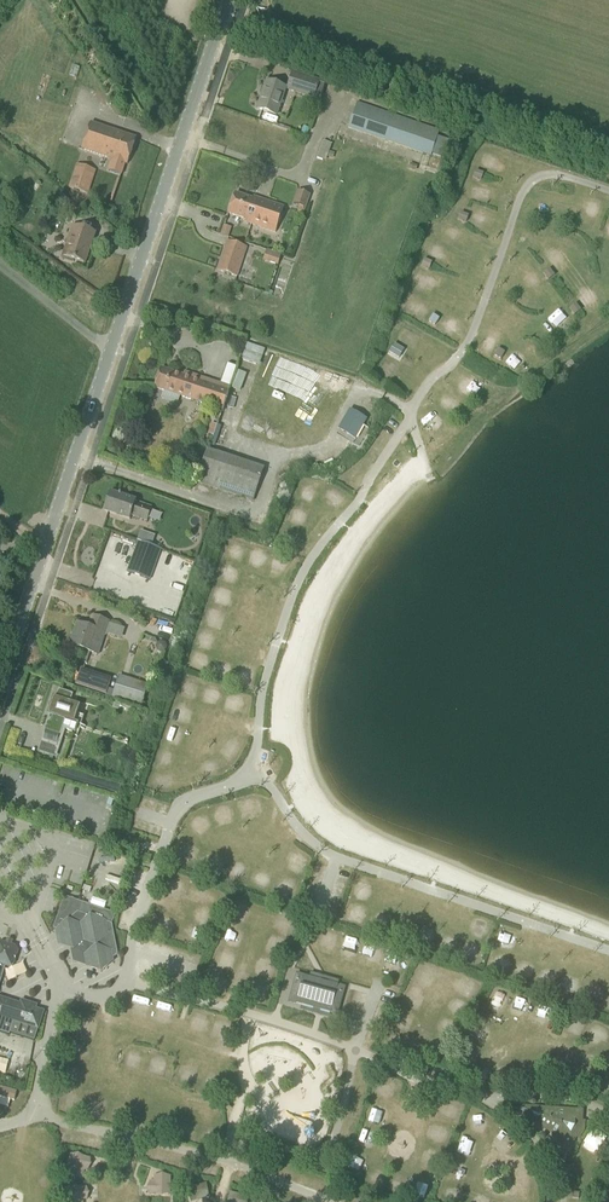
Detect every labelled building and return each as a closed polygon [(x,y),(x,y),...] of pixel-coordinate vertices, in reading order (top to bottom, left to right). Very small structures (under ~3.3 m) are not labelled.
[(287,89),(309,97),(314,98),(320,81),(293,73),(287,89)] [(258,109),(276,116),(285,88),(267,82),(258,109)] [(348,128),(430,156),(438,134),(356,106),(348,128)] [(107,158),(103,169),(115,173),(119,162),(127,165),(136,138),(91,123),(82,149),(107,158)] [(323,161),(330,144),(321,140),(314,158),(323,161)] [(477,163),(495,169),(498,159),(480,153),(477,163)] [(69,188),(88,194),(95,172),(77,166),(69,188)] [(476,170),(473,177),(481,179),(483,173),(476,170)] [(471,194),(484,198),(488,185),(475,181),(471,194)] [(246,220),(245,222),(276,233),(284,207),(260,199),(259,201),(236,193),(228,214),(240,218),(246,220)] [(62,194),(57,202),(64,207),(69,200),(62,194)] [(594,213),(599,199),(587,195),(582,208),(594,213)] [(473,208),(468,220),(481,226),(487,213),(473,208)] [(461,213),(459,219),(466,221),(468,215),(461,213)] [(63,257),(73,260),(85,264),(95,233),(73,225),(63,257)] [(454,240),(460,230),(450,225),(445,235),(454,240)] [(223,228),(221,235),(228,238),(230,231),(223,228)] [(217,271),(229,275),(237,277),(247,247),(227,241),(217,271)] [(443,261),(447,248),(430,242),(425,255),(443,261)] [(538,255),(553,266),(561,256),(546,245),(538,255)] [(263,250),(261,261),(277,264),(279,253),(263,250)] [(431,262),(424,260),(422,266),(429,268),(431,262)] [(549,269),(544,273),(548,279),(554,275),(549,269)] [(583,308),(593,300),(580,284),(570,292),(583,308)] [(576,304),(570,309),(575,314),(580,310),(576,304)] [(543,314),(548,330),(562,325),(558,315),(566,312),(564,306),(543,314)] [(432,315),(429,321),(435,325),(438,319),(432,315)] [(573,331),(578,323),(570,317),(565,325),(573,331)] [(457,340),(460,334),(442,325),(439,331),(457,340)] [(394,344),(389,353),(396,357),(398,354),(400,356),(402,353),(399,351),(401,349),(394,344)] [(497,349),(494,355),(501,358),(504,352),(497,349)] [(505,354),(505,365),(526,366),(526,355),(505,354)] [(383,355),(374,370),(397,383),(406,369),(383,355)] [(154,388),(166,392),(223,410),(230,387),(185,372),(184,376),(161,368),(154,388)] [(461,391),(469,381),(458,373),(450,382),(461,391)] [(451,414),(458,405),(442,394),(435,403),(451,414)] [(349,410),(338,428),(350,435),(356,438),(366,420),(358,415),(349,410)] [(432,414),(424,424),(433,431),(441,421),(432,414)] [(196,482),(231,494),(253,501),(264,470),(207,450),(196,482)] [(304,499),(310,488),(299,483),(294,494),(304,499)] [(330,486),(323,499),(338,507),(344,494),(330,486)] [(111,493),(105,511),(116,515),(130,520),(131,516),(146,521),(151,507),(136,502),(136,501),(122,497),(111,493)] [(288,506),(285,521),(294,523),(298,508),(288,506)] [(128,572),(149,580),(160,549),(139,541),(128,572)] [(229,556),(243,550),(241,545),(227,550),(229,556)] [(249,557),(261,561),(265,549),(253,545),(249,557)] [(194,548),(191,560),(196,562),(200,550),(194,548)] [(232,585),(237,574),(220,568),(216,578),(232,585)] [(203,624),(214,627),(218,610),(206,608),(203,624)] [(109,622),(103,620),(92,616),(88,628),(78,624),(70,646),(98,655),(109,622)] [(196,645),(204,648),(209,636),(200,633),(196,645)] [(157,644),(156,648),(158,652),(161,653),(165,651),(166,647),(165,644),(161,642),(157,644)] [(188,666),(199,668),(202,651),(191,650),(188,666)] [(211,674),(226,681),(233,664),(218,658),(211,674)] [(237,682),(251,684),(253,670),(239,668),(237,682)] [(81,670),(76,686),(105,695),(107,688),(110,680),(81,670)] [(115,690),(113,698),(141,707),(148,685),(119,676),(115,690)] [(188,698),(198,686),(188,678),(178,690),(188,698)] [(212,698),(216,687),(205,683),(201,695),(212,698)] [(105,695),(105,696),(112,699),(113,698),(115,690),(107,688),(105,695)] [(81,706),(70,702),(73,694),(58,689),(56,697),(53,697),(47,715),(50,716),(40,743),(56,748),(63,729),(78,734),(80,728),(84,730),(85,727),(75,723),(81,706)] [(227,694),(224,702),(234,706),(237,698),(227,694)] [(186,721),(190,707),(174,703),(170,716),(186,721)] [(162,739),(172,743),(176,731),(166,728),(162,739)] [(158,748),(154,760),(166,764),(170,753),(158,748)] [(243,798),(244,810),(256,809),(255,797),(243,798)] [(222,822),(233,819),(228,803),(217,806),(222,822)] [(192,815),(186,822),(198,833),(205,826),(192,815)] [(180,856),(190,857),(191,846),(181,845),(180,856)] [(166,888),(178,891),(180,879),(169,876),(166,888)] [(254,879),(253,885),(265,888),(267,882),(254,879)] [(349,896),(361,899),(364,887),(352,884),(349,896)] [(56,929),(55,930),(58,945),(70,950),(73,963),(86,967),(86,968),(102,973),(114,962),(113,959),(118,954),(112,925),(115,914),(65,897),(54,929),(56,929)] [(231,905),(230,920),(243,921),(245,907),(231,905)] [(356,905),(347,907),(350,923),(360,920),(356,905)] [(371,927),(379,928),(381,918),(373,917),(371,927)] [(486,938),(491,926),(484,923),(479,935),(486,938)] [(222,944),(235,948),(239,933),(226,929),(222,944)] [(511,949),(516,936),(498,929),(493,941),(511,949)] [(418,943),(429,947),(433,935),(422,931),(418,943)] [(444,952),(454,954),(457,937),(447,935),(444,952)] [(274,937),(269,948),(280,954),(285,942),(274,937)] [(5,966),(9,968),(13,965),(18,952),(15,947),(10,945),(2,943),(0,943),(0,981),(5,966)] [(467,943),(467,961),(478,961),(479,944),(467,943)] [(217,951),(211,962),(223,968),(229,957),(217,951)] [(504,974),(509,956),(497,953),(492,971),(504,974)] [(529,981),(532,970),(520,967),(517,978),(529,981)] [(203,984),(215,986),(218,975),(206,972),(203,984)] [(330,1013),(330,1015),(338,1017),(346,987),(333,983),(334,980),(311,974),(310,977),(297,973),(288,1003),(296,1005),(297,1004),(313,1008),(313,1010),(302,1007),(300,1011),(324,1017),(324,1013),(321,1013),(322,1011),(330,1013)] [(544,973),(540,984),(553,988),(556,977),(544,973)] [(452,991),(462,996),(471,980),(460,975),(452,991)] [(562,991),(573,995),(577,984),(565,980),(562,991)] [(400,1001),(412,1006),(416,994),(405,990),(400,1001)] [(496,991),(493,1001),(502,1004),(506,995),(496,991)] [(1,1018),(14,1022),(10,1033),(34,1041),(38,1031),(38,1030),(39,1030),(43,1018),(44,1014),(45,1012),(35,1009),(36,1006),(21,1001),(19,1008),(0,1002),(0,1017),(1,1018)] [(156,1003),(154,1022),(168,1023),(169,1004),(156,1003)] [(191,1022),(206,1024),(207,1013),(192,1011),(191,1022)] [(224,1033),(227,1020),(214,1016),(211,1029),(224,1033)] [(74,1019),(72,1031),(90,1033),(91,1021),(74,1019)] [(67,1055),(79,1057),(82,1043),(70,1041),(67,1055)] [(123,1060),(140,1062),(142,1050),(125,1048),(123,1060)] [(153,1066),(163,1070),(167,1058),(156,1055),(153,1066)] [(78,1080),(80,1068),(63,1065),(61,1077),(78,1080)] [(179,1071),(177,1084),(189,1086),(191,1073),(179,1071)] [(7,1106),(8,1099),(14,1100),(16,1090),(0,1086),(0,1105),(7,1106)] [(77,1107),(77,1094),(59,1095),(59,1107),(77,1107)] [(90,1105),(89,1116),(101,1117),(102,1106),(90,1105)] [(114,1106),(113,1117),(124,1118),(125,1107),(114,1106)] [(524,1107),(522,1114),(545,1129),(570,1146),(580,1131),(581,1110),(551,1109),(524,1107)] [(164,1132),(176,1135),(179,1119),(168,1117),(164,1132)] [(67,1173),(87,1172),(86,1156),(66,1157),(67,1173)] [(144,1180),(143,1195),(167,1196),(167,1174),(152,1173),(151,1180),(144,1180)] [(65,1185),(65,1201),(85,1201),(85,1186),(65,1185)]
